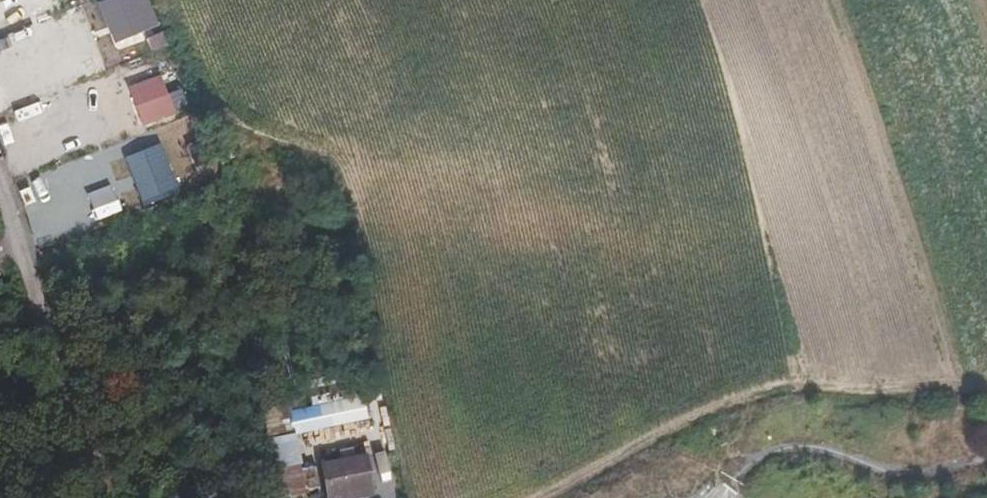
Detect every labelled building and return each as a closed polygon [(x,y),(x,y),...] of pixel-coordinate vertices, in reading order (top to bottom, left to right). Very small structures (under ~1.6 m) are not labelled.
[(362,388),(289,405),(296,433),(369,416),(362,388)] [(275,497),(287,497),(306,494),(294,435),(288,404),(284,405),(259,410),(275,497)] [(332,497),(353,497),(372,495),(365,457),(326,466),(332,497)]
